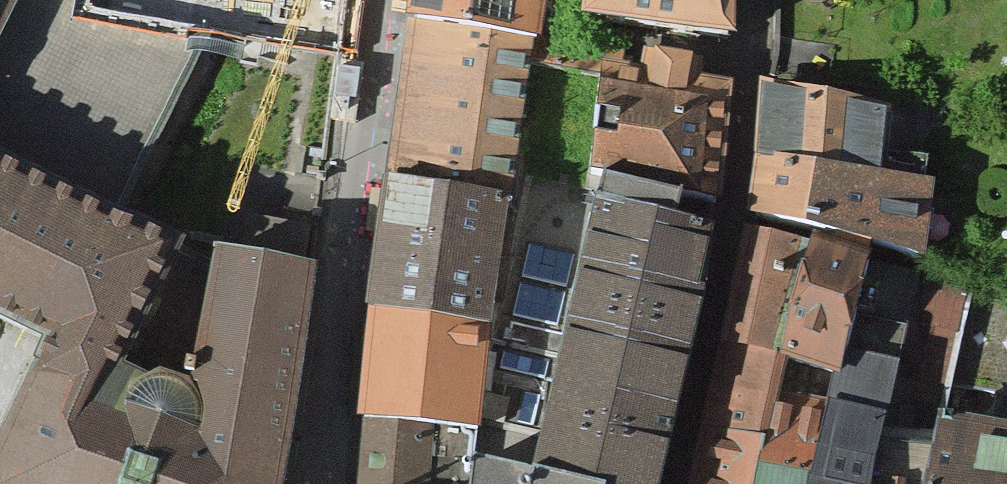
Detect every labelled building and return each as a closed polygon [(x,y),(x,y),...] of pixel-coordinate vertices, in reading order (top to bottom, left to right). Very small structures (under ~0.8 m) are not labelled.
[(112,227),(214,33),(88,15),(90,0),(26,0),(0,51),(0,169),(112,227)] [(26,0),(0,0),(0,51),(26,0)] [(505,167),(525,15),(413,0),(402,0),(381,151),(505,167)] [(525,15),(527,0),(413,0),(525,15)] [(721,56),(592,43),(583,152),(700,177),(721,56)] [(760,225),(936,248),(945,183),(895,177),(904,109),(777,93),(760,225)] [(487,302),(505,167),(381,151),(363,285),(487,302)] [(583,152),(552,294),(670,319),(700,177),(583,152)] [(313,278),(217,261),(214,276),(189,396),(160,386),(137,399),(125,395),(189,266),(112,227),(0,169),(0,346),(42,367),(0,469),(0,483),(282,483),(313,278)] [(756,226),(701,483),(1006,483),(1006,426),(899,412),(923,267),(884,265),(884,253),(828,236),(756,226)] [(473,404),(487,302),(363,285),(350,388),(451,401),(473,404)] [(552,294),(521,438),(640,459),(670,319),(552,294)] [(451,401),(350,388),(345,483),(451,483),(451,426),(451,401)] [(451,483),(634,483),(640,459),(521,438),(451,426),(451,483)]
